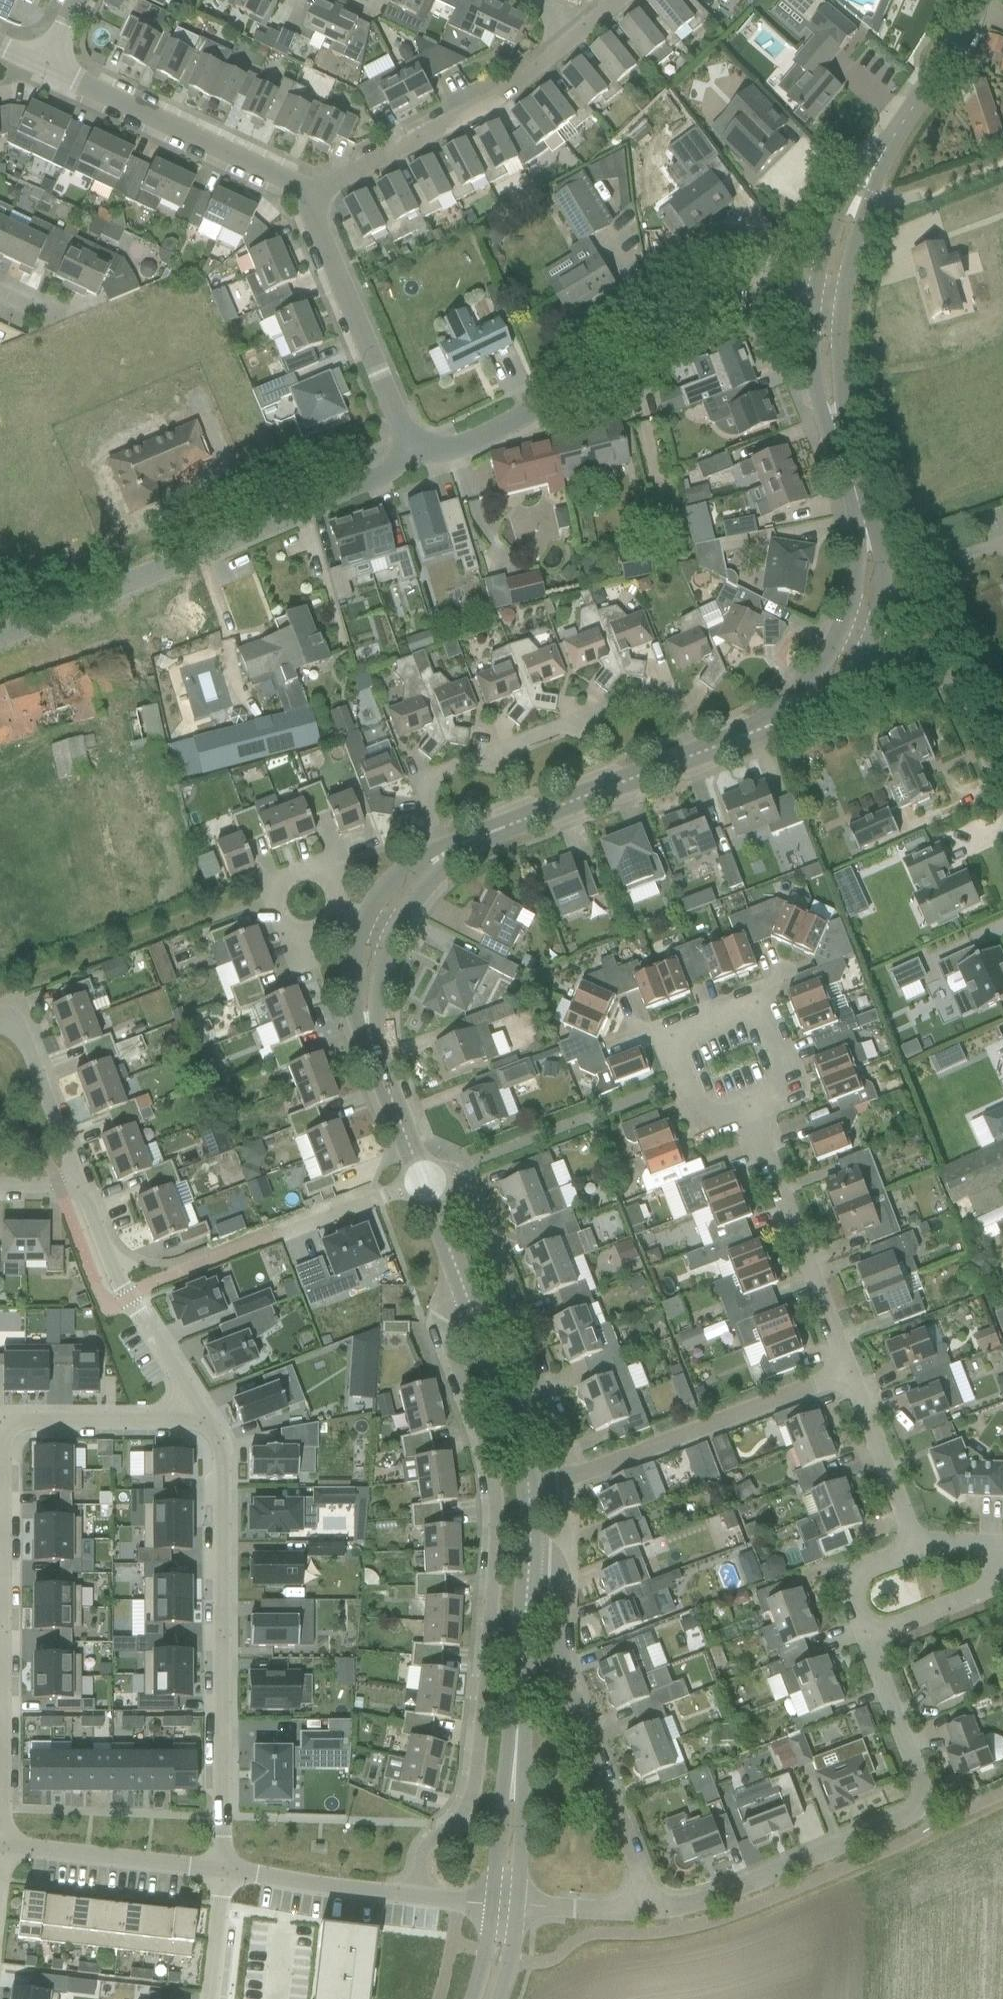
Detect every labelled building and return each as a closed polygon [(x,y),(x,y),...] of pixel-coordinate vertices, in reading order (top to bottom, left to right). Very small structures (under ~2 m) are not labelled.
[(5,22),(10,12),(7,11),(13,0),(0,0),(0,19),(5,22)] [(122,15),(126,0),(109,0),(106,11),(122,15)] [(277,4),(269,0),(230,0),(228,6),(251,17),(249,21),(250,21),(263,27),(267,18),(270,19),(277,4)] [(433,0),(392,0),(390,5),(401,10),(395,22),(420,34),(435,1),(433,0)] [(460,2),(455,0),(446,0),(444,5),(456,10),(460,2)] [(510,7),(496,0),(494,0),(493,3),(488,0),(482,13),(471,8),(460,32),(481,42),(486,33),(496,38),(510,7)] [(650,1),(652,3),(649,5),(663,22),(676,37),(688,26),(693,33),(712,18),(703,8),(695,0),(690,0),(683,6),(678,0),(652,0),(650,1)] [(821,33),(795,63),(810,76),(789,99),(814,120),(841,89),(822,72),(840,51),(841,52),(858,32),(821,0),(784,0),(782,2),(810,26),(811,25),(821,33)] [(326,39),(341,8),(325,1),(323,4),(318,2),(301,38),(312,43),(316,34),(326,39)] [(460,32),(471,8),(460,2),(456,10),(449,26),(460,32)] [(526,14),(510,7),(496,38),(506,43),(502,51),(512,56),(529,20),(524,18),(526,14)] [(368,40),(354,34),(360,21),(355,19),(357,16),(341,8),(326,39),(336,44),(332,53),(362,67),(368,40)] [(131,18),(117,48),(128,53),(123,64),(133,69),(136,63),(147,68),(149,66),(162,37),(172,16),(163,11),(153,33),(140,27),(143,23),(131,18)] [(640,12),(631,20),(630,18),(622,25),(623,26),(620,28),(634,46),(652,67),(655,70),(673,54),(671,52),(681,43),(676,37),(663,22),(654,30),(640,12)] [(270,30),(262,46),(273,51),(280,35),(270,30)] [(288,58),(298,36),(283,30),(280,35),(273,51),(288,58)] [(611,36),(602,44),(601,42),(593,49),(594,50),(591,52),(605,69),(623,91),(622,89),(634,79),(636,80),(652,67),(634,46),(625,53),(611,36)] [(185,71),(194,53),(194,52),(162,37),(149,66),(159,70),(155,79),(165,84),(168,78),(179,84),(185,71)] [(194,53),(185,71),(196,76),(187,94),(198,99),(200,93),(211,98),(225,68),(231,55),(199,40),(194,52),(194,53)] [(468,62),(450,53),(438,47),(427,53),(439,76),(468,62)] [(428,82),(439,76),(427,53),(406,64),(410,73),(400,78),(416,108),(432,100),(430,97),(435,94),(428,82)] [(373,81),(397,67),(390,55),(366,68),(373,81)] [(582,60),(573,67),(572,66),(564,72),(565,74),(563,76),(577,94),(589,108),(601,97),(607,104),(623,91),(605,69),(596,77),(582,60)] [(257,82),(259,78),(248,73),(246,77),(225,68),(211,98),(222,104),(219,109),(230,114),(238,96),(249,101),(257,82)] [(416,108),(400,78),(399,78),(395,70),(358,89),(361,94),(370,112),(388,103),(394,115),(399,113),(401,116),(416,108)] [(1001,135),(984,81),(961,88),(979,142),(1001,135)] [(277,125),(292,93),(281,88),(279,92),(257,82),(249,101),(243,113),(254,119),(251,124),(262,129),(266,120),(277,125)] [(310,138),(324,108),(313,103),(311,108),(301,103),(307,90),(295,85),(292,93),(277,125),(275,128),(286,134),(284,140),(294,144),(299,133),(310,138)] [(551,86),(542,93),(541,91),(533,97),(534,99),(531,101),(557,134),(569,124),(574,131),(594,114),(589,108),(577,94),(565,103),(551,86)] [(732,153),(740,162),(743,160),(758,175),(786,147),(775,136),(786,125),(752,91),(727,116),(738,127),(724,142),(734,151),(732,153)] [(557,134),(531,101),(529,102),(528,101),(520,107),(521,109),(512,116),(525,133),(511,145),(510,145),(518,160),(522,168),(542,155),(549,150),(544,143),(557,134)] [(30,156),(52,109),(42,104),(40,108),(30,104),(28,109),(9,107),(6,136),(6,144),(30,156)] [(9,107),(0,109),(0,137),(6,136),(9,107)] [(359,119),(347,114),(345,118),(324,108),(310,138),(309,139),(321,145),(318,150),(328,155),(337,137),(348,142),(359,119)] [(63,114),(52,109),(30,156),(61,170),(78,135),(67,130),(70,123),(61,118),(63,114)] [(504,168),(518,160),(510,145),(511,145),(500,123),(497,125),(496,123),(487,128),(488,130),(477,135),(488,155),(477,161),(485,178),(489,185),(508,176),(507,173),(504,168)] [(687,193),(657,216),(661,221),(660,221),(662,223),(673,237),(687,226),(690,230),(711,214),(713,216),(732,202),(705,167),(719,156),(698,128),(668,150),(690,179),(682,185),(687,193)] [(98,173),(114,138),(104,133),(101,138),(92,133),(89,140),(78,135),(61,170),(73,176),(74,173),(93,182),(98,173)] [(125,143),(114,138),(98,173),(93,182),(112,191),(111,195),(123,200),(140,163),(129,158),(132,152),(123,148),(125,143)] [(467,141),(464,142),(463,140),(454,145),(454,147),(444,152),(455,172),(444,178),(443,178),(452,195),(456,203),(475,193),(471,185),(485,178),(477,161),(467,141)] [(434,158),(431,159),(430,158),(420,163),(421,164),(411,170),(421,190),(411,195),(410,195),(419,212),(423,220),(442,210),(438,202),(452,195),(443,178),(444,178),(434,158)] [(160,202),(176,167),(166,162),(163,167),(154,162),(151,168),(140,163),(123,200),(154,214),(159,202),(160,202)] [(187,172),(176,167),(160,202),(179,211),(174,221),(186,226),(201,194),(190,189),(194,181),(185,177),(187,172)] [(21,175),(14,172),(11,178),(18,181),(21,175)] [(378,212),(377,213),(386,230),(393,244),(412,234),(405,220),(419,212),(410,195),(411,195),(401,175),(398,177),(397,175),(387,180),(388,182),(378,187),(388,207),(378,212)] [(44,179),(39,190),(50,195),(55,184),(44,179)] [(590,183),(584,186),(582,182),(554,199),(581,243),(608,227),(606,222),(611,219),(590,183)] [(21,189),(10,185),(6,195),(17,200),(21,189)] [(40,202),(43,194),(32,189),(29,197),(40,202)] [(221,231),(238,196),(228,191),(225,196),(216,191),(212,199),(201,194),(186,226),(197,231),(199,236),(215,244),(221,231)] [(367,193),(365,194),(364,192),(354,197),(355,199),(345,204),(355,224),(345,229),(343,225),(342,225),(355,255),(376,244),(372,237),(386,230),(377,213),(378,212),(367,193)] [(55,200),(43,194),(40,202),(51,208),(55,200)] [(252,218),(256,210),(247,206),(249,201),(238,196),(221,231),(241,240),(241,241),(244,247),(266,230),(252,218)] [(110,225),(124,231),(126,232),(120,202),(114,215),(110,225)] [(114,215),(99,208),(95,218),(105,223),(110,225),(114,215)] [(105,223),(95,218),(88,232),(98,237),(99,235),(105,223)] [(47,266),(63,233),(32,219),(30,223),(26,233),(11,262),(20,266),(18,271),(30,277),(37,261),(47,266)] [(26,233),(6,223),(0,236),(0,263),(1,263),(3,258),(11,262),(26,233)] [(105,223),(99,235),(118,243),(124,231),(110,225),(105,223)] [(484,237),(498,248),(510,234),(496,223),(484,237)] [(282,251),(278,241),(272,244),(266,230),(244,247),(255,275),(291,260),(286,249),(282,251)] [(73,293),(94,247),(63,233),(47,266),(58,272),(55,278),(65,283),(62,288),(73,293)] [(172,253),(177,242),(172,239),(163,242),(160,247),(172,253)] [(94,247),(89,258),(73,293),(84,298),(86,293),(95,297),(100,288),(103,290),(109,303),(138,290),(133,278),(122,260),(94,247)] [(943,247),(914,255),(920,275),(919,276),(919,277),(920,276),(922,282),(921,283),(921,284),(922,283),(933,320),(934,320),(930,305),(958,298),(953,282),(963,279),(957,257),(947,260),(943,247)] [(171,254),(160,249),(158,254),(161,263),(166,265),(171,254)] [(593,299),(615,286),(597,257),(551,285),(568,314),(570,313),(569,311),(591,297),(593,299)] [(296,271),(291,260),(255,275),(256,276),(243,281),(251,300),(253,300),(257,311),(291,297),(286,286),(295,282),(291,273),(296,271)] [(140,267),(139,273),(143,278),(150,279),(155,275),(156,268),(151,263),(145,262),(140,267)] [(214,293),(224,314),(238,307),(228,286),(214,293)] [(295,308),(291,297),(257,311),(262,323),(273,318),(282,338),(317,323),(313,312),(308,314),(304,304),(295,308)] [(450,376),(509,349),(512,348),(499,319),(475,330),(470,321),(446,332),(450,342),(437,348),(450,376)] [(322,334),(317,323),(282,338),(290,357),(279,362),(286,377),(292,375),(317,364),(311,349),(321,345),(317,336),(322,334)] [(737,347),(735,342),(718,349),(720,353),(707,359),(713,376),(678,390),(682,399),(661,407),(663,418),(701,404),(734,391),(759,381),(758,380),(754,382),(747,363),(751,362),(744,344),(737,347)] [(338,370),(319,378),(297,387),(292,375),(286,377),(251,392),(260,412),(279,404),(278,401),(290,396),(298,415),(292,417),(302,439),(317,433),(314,427),(324,423),(323,420),(329,417),(330,420),(345,414),(339,399),(348,395),(338,370)] [(764,394),(763,393),(739,402),(734,391),(701,404),(708,424),(712,425),(732,418),(739,437),(775,423),(768,404),(766,405),(762,394),(764,394)] [(195,424),(108,462),(130,514),(159,501),(152,484),(210,460),(195,424)] [(617,425),(551,441),(562,480),(626,464),(617,425)] [(564,492),(561,480),(562,480),(551,441),(490,456),(500,495),(546,484),(549,495),(564,492)] [(784,447),(766,454),(750,460),(750,461),(737,466),(742,479),(755,474),(760,488),(795,475),(784,447)] [(726,454),(696,466),(702,481),(732,469),(726,454)] [(806,502),(795,475),(760,488),(766,501),(754,506),(760,519),(771,515),(787,509),(806,502)] [(406,503),(418,543),(446,535),(454,562),(459,561),(464,576),(477,572),(456,501),(437,506),(434,495),(406,503)] [(701,505),(684,510),(693,546),(711,543),(701,505)] [(361,515),(354,518),(368,562),(383,558),(387,572),(396,569),(401,584),(415,579),(406,549),(393,553),(380,510),(374,512),(372,508),(360,512),(361,515)] [(368,562),(354,518),(347,520),(346,516),(334,520),(335,523),(328,525),(341,568),(328,572),(337,603),(352,598),(347,583),(357,581),(352,567),(368,562)] [(756,534),(753,517),(721,524),(725,540),(756,534)] [(693,546),(692,546),(695,560),(721,555),(718,541),(711,543),(693,546)] [(812,549),(793,545),(770,542),(763,589),(801,595),(804,575),(802,575),(804,564),(810,565),(812,549)] [(59,563),(62,562),(69,560),(66,550),(56,553),(59,563)] [(651,574),(646,550),(618,556),(623,580),(651,574)] [(538,575),(506,583),(511,606),(544,598),(538,575)] [(784,625),(760,613),(757,604),(760,600),(736,588),(724,582),(714,603),(717,613),(701,620),(714,649),(724,643),(743,652),(754,630),(762,630),(763,648),(775,647),(786,630),(784,625)] [(621,677),(593,605),(588,592),(578,594),(584,609),(578,612),(577,638),(562,644),(567,653),(574,672),(597,663),(605,669),(594,684),(607,694),(621,677)] [(652,642),(645,623),(641,613),(626,619),(615,607),(596,612),(593,605),(621,677),(643,681),(645,664),(627,661),(628,651),(652,642)] [(274,621),(273,622),(278,636),(290,667),(304,661),(306,667),(327,659),(317,634),(313,636),(303,610),(284,617),(284,618),(274,622),(274,621)] [(726,674),(716,654),(714,649),(701,620),(697,611),(679,620),(680,637),(665,644),(678,671),(701,661),(709,667),(698,682),(712,692),(724,675),(726,674)] [(429,633),(419,637),(423,650),(433,646),(429,633)] [(278,636),(262,642),(263,644),(240,652),(240,650),(238,651),(249,680),(273,671),(289,713),(170,746),(180,781),(321,742),(309,708),(306,709),(293,672),(292,672),(278,636)] [(564,676),(557,657),(553,647),(538,653),(527,641),(508,646),(533,711),(555,714),(557,697),(539,695),(540,685),(564,676)] [(533,711),(508,646),(490,655),(489,671),(475,677),(479,687),(486,706),(510,697),(518,703),(506,717),(519,728),(533,711)] [(126,669),(120,650),(0,688),(0,748),(16,743),(101,717),(96,700),(132,689),(126,669)] [(476,709),(469,691),(465,681),(450,687),(439,675),(432,676),(422,652),(410,656),(411,658),(445,744),(467,748),(469,731),(451,728),(452,718),(476,709)] [(411,658),(393,663),(396,671),(393,674),(402,683),(402,705),(387,711),(391,720),(398,739),(421,730),(430,736),(418,751),(431,762),(445,744),(411,658)] [(123,713),(131,750),(164,743),(156,706),(123,713)] [(339,739),(341,738),(354,733),(345,708),(329,714),(339,739)] [(924,735),(919,724),(918,724),(919,727),(905,733),(904,731),(891,736),(892,739),(879,745),(878,743),(876,743),(881,754),(876,756),(883,771),(888,769),(893,779),(894,779),(893,776),(899,774),(912,803),(911,804),(911,805),(917,802),(918,805),(930,800),(929,797),(935,794),(934,793),(932,794),(919,765),(933,758),(934,761),(936,760),(931,749),(935,747),(929,732),(924,735)] [(402,779),(391,751),(389,752),(368,760),(364,750),(357,732),(354,733),(341,738),(351,766),(360,789),(363,796),(370,815),(372,815),(389,817),(391,816),(393,801),(377,798),(379,788),(402,779)] [(50,747),(57,782),(88,774),(81,738),(50,747)] [(723,798),(738,837),(768,826),(772,836),(804,823),(793,795),(773,803),(765,782),(755,786),(754,785),(750,783),(742,786),(741,790),(741,791),(723,798)] [(320,783),(308,788),(317,812),(328,808),(339,836),(362,827),(360,819),(350,793),(327,802),(320,783)] [(307,816),(317,812),(308,788),(297,792),(300,802),(279,810),(292,843),(314,835),(307,816)] [(292,843),(279,810),(258,818),(255,808),(243,812),(252,837),(263,833),(270,851),(292,843)] [(851,828),(850,827),(849,828),(860,852),(861,851),(860,850),(898,833),(899,834),(900,834),(889,810),(888,810),(888,811),(851,828)] [(242,841),(252,837),(243,812),(231,817),(239,836),(216,845),(229,878),(253,869),(242,841)] [(707,823),(702,824),(698,812),(688,816),(687,812),(662,821),(670,840),(679,864),(717,849),(707,823)] [(658,858),(654,856),(651,856),(641,830),(604,844),(614,871),(619,869),(629,894),(664,880),(666,877),(658,858)] [(939,847),(920,855),(906,862),(916,884),(920,883),(930,906),(928,907),(930,911),(932,910),(940,927),(958,919),(956,914),(979,903),(976,897),(980,895),(973,880),(969,881),(966,875),(950,882),(945,871),(949,870),(939,847)] [(743,885),(732,855),(718,860),(729,890),(743,885)] [(599,896),(594,882),(587,863),(575,868),(571,857),(565,859),(558,861),(559,866),(544,871),(552,890),(557,905),(562,918),(585,909),(582,902),(599,896)] [(856,867),(836,874),(852,918),(873,911),(856,867)] [(516,923),(524,909),(511,902),(509,895),(499,891),(493,893),(490,891),(482,908),(477,905),(466,927),(512,951),(524,927),(516,923)] [(793,949),(808,915),(787,905),(783,915),(773,911),(753,919),(753,920),(764,915),(767,924),(777,928),(772,939),(793,949)] [(762,943),(753,920),(753,919),(749,910),(729,919),(732,927),(736,938),(723,943),(736,977),(753,971),(758,969),(757,967),(750,947),(762,943)] [(839,921),(830,924),(808,915),(793,949),(815,958),(820,948),(829,952),(838,948),(842,959),(842,960),(843,959),(852,955),(839,921)] [(208,934),(213,947),(222,943),(230,964),(264,951),(255,929),(237,937),(232,925),(208,934)] [(736,977),(723,943),(709,948),(708,945),(700,941),(686,947),(698,979),(710,975),(715,986),(736,977)] [(687,984),(698,979),(686,947),(671,953),(667,960),(669,964),(655,968),(669,1003),(691,995),(687,984)] [(426,1006),(442,1014),(448,1002),(466,1011),(488,968),(514,981),(520,968),(483,949),(477,961),(455,950),(426,1006)] [(956,957),(939,965),(962,1018),(978,1010),(979,1013),(1002,1002),(1002,956),(1000,949),(978,958),(974,949),(956,957)] [(272,973),(264,951),(230,964),(238,985),(228,989),(233,1001),(257,991),(253,981),(272,973)] [(618,970),(614,958),(601,962),(604,971),(585,978),(574,1004),(607,1020),(617,998),(606,994),(610,986),(622,981),(618,970)] [(796,1015),(831,1002),(825,989),(840,983),(847,969),(843,959),(842,960),(842,959),(819,968),(823,980),(788,994),(796,1015)] [(122,961),(101,969),(106,983),(127,975),(122,961)] [(926,978),(918,961),(892,973),(899,991),(926,978)] [(669,1003),(655,968),(642,973),(638,962),(618,970),(622,981),(627,994),(639,990),(647,1011),(669,1003)] [(83,996),(93,993),(89,980),(64,989),(69,1001),(50,1008),(58,1030),(92,1017),(83,996)] [(262,1002),(257,991),(233,1001),(237,1012),(262,1003),(270,1024),(304,1011),(295,989),(262,1002)] [(516,1016),(511,1002),(487,1011),(493,1025),(516,1016)] [(850,1010),(839,1014),(836,1016),(831,1002),(796,1015),(802,1032),(805,1032),(806,1036),(815,1033),(820,1045),(852,1033),(860,1030),(852,1009),(850,1010)] [(607,1020),(574,1004),(564,1026),(574,1030),(569,1040),(559,1044),(567,1065),(577,1061),(589,1056),(584,1044),(587,1036),(598,1041),(607,1020)] [(462,1022),(467,1012),(451,1005),(447,1015),(462,1022)] [(879,1009),(859,1016),(864,1028),(883,1020),(879,1009)] [(312,1033),(304,1011),(270,1024),(278,1045),(268,1049),(273,1060),(297,1051),(293,1040),(312,1033)] [(92,1017),(59,1030),(67,1052),(86,1045),(90,1056),(114,1046),(109,1034),(100,1038),(92,1017)] [(193,1054),(180,1021),(169,1025),(182,1058),(193,1054)] [(499,1058),(487,1027),(470,1034),(469,1031),(435,1044),(441,1058),(446,1057),(451,1073),(484,1061),(485,1064),(499,1058)] [(822,1083),(856,1070),(856,1069),(868,1065),(861,1046),(858,1047),(852,1033),(820,1045),(824,1057),(813,1061),(822,1083)] [(108,1062),(118,1058),(119,1061),(145,1052),(140,1038),(114,1047),(114,1046),(90,1056),(94,1066),(75,1073),(83,1095),(117,1083),(108,1062)] [(938,1071),(968,1060),(963,1047),(933,1057),(938,1071)] [(199,1054),(203,1065),(214,1060),(210,1049),(199,1054)] [(651,1072),(644,1055),(642,1050),(606,1063),(602,1051),(589,1056),(577,1061),(581,1071),(595,1077),(598,1076),(600,1082),(596,1091),(599,1097),(619,1090),(617,1085),(651,1072)] [(302,1062),(297,1051),(273,1060),(277,1072),(287,1068),(295,1089),(329,1076),(320,1054),(302,1062)] [(535,1079),(528,1060),(476,1080),(480,1091),(461,1098),(474,1132),(484,1128),(485,1132),(500,1126),(499,1123),(508,1119),(498,1093),(535,1079)] [(878,1100),(872,1085),(864,1082),(861,1083),(856,1070),(822,1083),(830,1105),(841,1100),(845,1112),(854,1109),(878,1100)] [(311,1109),(337,1098),(329,1076),(295,1089),(303,1110),(286,1117),(291,1129),(315,1119),(311,1109)] [(115,1121),(139,1112),(134,1100),(124,1104),(117,1083),(83,1095),(92,1118),(111,1110),(115,1121)] [(847,1135),(849,1134),(857,1116),(854,1109),(845,1112),(812,1124),(812,1126),(816,1124),(820,1135),(809,1139),(818,1162),(836,1155),(852,1149),(847,1135)] [(984,1118),(995,1140),(996,1139),(1002,1136),(1002,1109),(984,1118)] [(141,1148),(133,1127),(143,1123),(139,1112),(115,1121),(119,1132),(100,1139),(108,1161),(141,1148)] [(678,1144),(672,1127),(670,1122),(659,1126),(654,1115),(658,1114),(658,1112),(621,1126),(627,1142),(635,1145),(638,1144),(643,1157),(678,1144)] [(319,1130),(315,1119),(291,1129),(295,1140),(305,1136),(313,1157),(346,1145),(338,1123),(319,1130)] [(218,1120),(205,1125),(215,1152),(228,1148),(218,1120)] [(241,1168),(247,1184),(262,1178),(259,1172),(267,1158),(261,1142),(240,1149),(246,1166),(241,1168)] [(686,1166),(678,1144),(643,1157),(648,1170),(645,1172),(641,1179),(647,1195),(675,1184),(680,1182),(680,1181),(675,1170),(686,1166)] [(1002,1181),(1002,1144),(999,1146),(941,1172),(955,1203),(1002,1181)] [(355,1167),(346,1145),(313,1157),(321,1178),(302,1186),(307,1198),(331,1189),(327,1178),(355,1167)] [(149,1169),(141,1148),(108,1161),(117,1183),(147,1171),(151,1182),(175,1173),(171,1161),(149,1169)] [(510,1207),(558,1189),(550,1167),(554,1165),(550,1153),(515,1166),(520,1178),(501,1185),(503,1188),(501,1189),(500,1192),(501,1196),(503,1199),(506,1201),(507,1200),(510,1207)] [(874,1180),(863,1153),(839,1163),(839,1164),(843,1162),(848,1174),(826,1183),(831,1197),(828,1198),(833,1211),(870,1197),(868,1193),(864,1184),(874,1180)] [(745,1195),(738,1179),(736,1173),(726,1178),(721,1167),(725,1165),(724,1164),(688,1178),(688,1179),(684,1181),(683,1180),(680,1181),(680,1182),(675,1184),(687,1218),(710,1209),(745,1195)] [(155,1193),(136,1200),(145,1222),(178,1209),(170,1188),(180,1184),(175,1173),(151,1182),(155,1193)] [(566,1211),(558,1189),(510,1207),(513,1214),(511,1215),(510,1219),(511,1222),(513,1225),(516,1227),(517,1227),(519,1230),(537,1223),(541,1234),(576,1221),(571,1209),(566,1211)] [(302,1192),(282,1200),(286,1213),(307,1205),(302,1192)] [(751,1212),(745,1195),(710,1209),(715,1222),(712,1223),(708,1231),(714,1246),(747,1233),(742,1221),(753,1217),(751,1212)] [(875,1211),(870,1198),(870,1197),(833,1211),(838,1225),(841,1224),(847,1238),(869,1230),(874,1242),(869,1244),(870,1245),(889,1238),(895,1235),(884,1208),(875,1211)] [(210,1235),(205,1223),(198,1226),(190,1205),(178,1209),(145,1222),(153,1244),(181,1233),(186,1245),(210,1235)] [(633,1228),(644,1224),(637,1205),(625,1210),(633,1228)] [(976,1222),(981,1233),(1002,1223),(1002,1209),(976,1222)] [(243,1215),(217,1225),(222,1238),(248,1228),(243,1215)] [(580,1234),(576,1221),(541,1234),(545,1246),(527,1252),(528,1256),(527,1256),(526,1260),(527,1263),(529,1266),(532,1268),(533,1268),(536,1275),(569,1262),(585,1256),(576,1235),(580,1234)] [(24,1226),(2,1225),(1,1248),(0,1248),(0,1273),(2,1273),(2,1263),(24,1263),(24,1226)] [(47,1226),(24,1226),(24,1263),(46,1263),(46,1273),(62,1273),(63,1248),(47,1248),(47,1226)] [(337,1238),(320,1244),(334,1278),(378,1261),(365,1227),(349,1233),(348,1231),(336,1235),(337,1238)] [(913,1232),(899,1238),(888,1242),(870,1249),(874,1262),(858,1268),(868,1292),(903,1279),(898,1264),(913,1258),(917,1257),(920,1249),(913,1232)] [(771,1262),(764,1246),(762,1241),(751,1245),(747,1233),(714,1246),(685,1257),(689,1267),(688,1268),(689,1274),(718,1263),(720,1260),(727,1264),(731,1262),(736,1276),(771,1262)] [(618,1243),(625,1261),(638,1256),(631,1238),(618,1243)] [(320,1259),(295,1269),(309,1306),(334,1296),(320,1259)] [(577,1284),(569,1262),(536,1275),(539,1282),(537,1283),(536,1286),(537,1290),(539,1293),(542,1295),(543,1294),(544,1297),(563,1290),(567,1302),(590,1293),(586,1281),(577,1284)] [(779,1284),(771,1262),(736,1276),(715,1283),(716,1288),(714,1290),(717,1299),(721,1300),(727,1317),(726,1318),(772,1300),(768,1289),(779,1284)] [(903,1279),(868,1292),(877,1317),(890,1312),(895,1325),(913,1318),(926,1313),(918,1292),(923,1290),(916,1274),(903,1279)] [(188,1292),(171,1298),(174,1305),(171,1306),(177,1322),(180,1321),(183,1328),(224,1312),(213,1282),(203,1286),(202,1283),(186,1289),(188,1292)] [(269,1290),(230,1304),(236,1320),(270,1307),(275,1305),(269,1290)] [(595,1304),(590,1293),(567,1302),(571,1313),(553,1320),(554,1323),(553,1324),(552,1328),(553,1331),(555,1334),(558,1336),(559,1336),(562,1342),(595,1330),(586,1308),(595,1304)] [(684,1296),(665,1302),(671,1320),(690,1314),(684,1296)] [(796,1330),(790,1313),(788,1308),(777,1312),(772,1300),(726,1318),(732,1332),(735,1332),(742,1351),(761,1343),(796,1330)] [(207,1356),(201,1360),(212,1378),(215,1376),(215,1378),(230,1372),(232,1374),(231,1374),(232,1375),(249,1365),(257,1362),(250,1343),(263,1335),(255,1314),(271,1308),(270,1307),(236,1320),(218,1327),(218,1328),(220,1328),(225,1342),(204,1349),(207,1356)] [(381,1311),(381,1323),(393,1323),(393,1311),(381,1311)] [(381,1323),(381,1336),(409,1336),(409,1323),(393,1323),(381,1323)] [(610,1324),(595,1330),(562,1342),(564,1350),(563,1350),(562,1354),(563,1357),(565,1360),(568,1363),(569,1362),(570,1365),(589,1358),(593,1369),(623,1358),(610,1324)] [(682,1349),(709,1344),(707,1328),(679,1333),(682,1349)] [(805,1352),(796,1330),(761,1343),(766,1356),(763,1357),(760,1365),(766,1381),(802,1367),(802,1366),(798,1367),(794,1356),(805,1352)] [(976,1336),(981,1350),(998,1343),(993,1330),(976,1336)] [(353,1340),(348,1398),(372,1400),(377,1331),(353,1340)] [(906,1338),(888,1345),(898,1372),(921,1363),(926,1375),(949,1366),(951,1365),(946,1353),(948,1350),(947,1346),(943,1345),(932,1349),(925,1331),(906,1338)] [(3,1365),(3,1394),(25,1394),(25,1347),(3,1347),(3,1356),(0,1356),(0,1365),(3,1365)] [(25,1347),(25,1394),(46,1394),(46,1366),(59,1366),(59,1357),(46,1357),(46,1347),(25,1347)] [(59,1357),(59,1366),(72,1366),(72,1394),(96,1394),(96,1380),(100,1380),(100,1366),(96,1366),(96,1347),(72,1347),(72,1357),(59,1357)] [(636,1391),(623,1358),(593,1369),(597,1381),(579,1388),(580,1391),(579,1392),(578,1395),(579,1399),(581,1402),(583,1404),(585,1403),(588,1410),(636,1391)] [(950,1411),(964,1406),(949,1366),(926,1375),(915,1379),(920,1392),(908,1397),(918,1423),(937,1416),(950,1411)] [(233,1402),(242,1426),(286,1409),(278,1387),(289,1383),(284,1369),(261,1378),(266,1389),(233,1402)] [(682,1372),(673,1378),(689,1403),(698,1398),(682,1372)] [(433,1383),(398,1391),(404,1414),(438,1406),(433,1383)] [(650,1428),(636,1391),(588,1410),(590,1417),(589,1418),(588,1421),(589,1425),(591,1428),(594,1430),(595,1430),(596,1433),(614,1426),(620,1440),(643,1431),(650,1428)] [(444,1428),(438,1406),(404,1414),(409,1436),(399,1438),(401,1450),(427,1445),(424,1433),(444,1428)] [(822,1415),(820,1415),(819,1412),(801,1419),(797,1408),(773,1417),(778,1429),(786,1425),(795,1448),(828,1435),(825,1428),(827,1427),(828,1424),(827,1420),(825,1417),(822,1415)] [(250,1450),(249,1477),(265,1477),(265,1481),(281,1481),(281,1477),(297,1477),(298,1449),(317,1450),(317,1423),(280,1430),(280,1447),(265,1447),(265,1450),(250,1450)] [(832,1441),(831,1442),(828,1435),(795,1448),(803,1470),(795,1473),(799,1485),(823,1475),(818,1464),(837,1457),(835,1454),(837,1454),(838,1450),(837,1446),(835,1444),(832,1441)] [(729,1451),(723,1436),(712,1440),(718,1456),(729,1451)] [(984,1465),(984,1460),(968,1449),(964,1450),(961,1442),(931,1453),(943,1482),(939,1487),(957,1500),(961,1495),(966,1495),(968,1494),(975,1494),(977,1496),(1002,1497),(1002,1465),(984,1465)] [(429,1457),(427,1445),(401,1450),(403,1462),(414,1460),(417,1482),(452,1477),(449,1454),(429,1457)] [(70,1450),(33,1450),(33,1472),(80,1472),(80,1471),(70,1471),(70,1450)] [(143,1454),(143,1478),(152,1478),(153,1492),(162,1492),(161,1478),(190,1478),(190,1454),(176,1454),(176,1450),(162,1450),(162,1454),(143,1454)] [(101,1472),(112,1472),(112,1459),(101,1459),(101,1472)] [(600,1503),(599,1506),(600,1510),(602,1513),(605,1515),(606,1515),(608,1520),(613,1518),(613,1517),(637,1508),(637,1509),(656,1501),(643,1467),(613,1478),(617,1490),(599,1497),(601,1502),(600,1503)] [(80,1493),(80,1472),(33,1472),(33,1493),(58,1493),(58,1506),(70,1506),(70,1493),(80,1493)] [(848,1483),(846,1483),(845,1480),(827,1487),(823,1475),(799,1485),(804,1496),(812,1493),(820,1514),(804,1520),(804,1521),(854,1502),(851,1496),(853,1495),(853,1491),(853,1488),(851,1485),(848,1483)] [(455,1501),(452,1477),(417,1482),(420,1505),(409,1506),(410,1518),(437,1516),(435,1504),(455,1501)] [(314,1505),(353,1505),(353,1489),(313,1489),(313,1504),(313,1505),(314,1505)] [(368,1489),(353,1489),(353,1505),(353,1544),(364,1544),(368,1489)] [(143,1506),(143,1528),(190,1528),(190,1506),(174,1506),(174,1492),(162,1492),(153,1492),(143,1492),(143,1506)] [(850,1547),(844,1532),(863,1525),(861,1522),(863,1521),(864,1518),(863,1514),(861,1511),(858,1509),(857,1509),(854,1502),(808,1520),(817,1543),(799,1550),(805,1565),(850,1547)] [(314,1530),(314,1505),(313,1505),(313,1504),(299,1504),(299,1503),(254,1503),(254,1511),(251,1511),(251,1510),(249,1510),(249,1532),(251,1532),(251,1531),(268,1531),(268,1534),(286,1534),(286,1531),(315,1531),(315,1530),(314,1530)] [(80,1541),(80,1519),(70,1519),(70,1506),(58,1506),(58,1519),(33,1519),(33,1541),(80,1541)] [(642,1546),(633,1523),(641,1520),(637,1509),(613,1518),(618,1529),(600,1536),(602,1541),(600,1542),(599,1545),(600,1549),(602,1552),(605,1554),(606,1554),(608,1559),(614,1557),(637,1547),(642,1546)] [(732,1512),(722,1515),(728,1531),(738,1528),(732,1512)] [(438,1528),(437,1516),(410,1518),(412,1530),(422,1530),(423,1552),(459,1550),(458,1527),(438,1528)] [(756,1523),(745,1527),(750,1542),(762,1538),(756,1523)] [(137,1551),(137,1565),(153,1565),(162,1565),(171,1565),(171,1551),(190,1551),(190,1528),(143,1528),(143,1551),(137,1551)] [(33,1541),(33,1562),(58,1562),(58,1575),(70,1575),(80,1575),(80,1541),(33,1541)] [(342,1543),(308,1543),(308,1559),(342,1559),(342,1543)] [(642,1559),(637,1547),(614,1557),(618,1568),(600,1575),(602,1580),(600,1581),(600,1584),(600,1588),(602,1591),(605,1593),(607,1593),(609,1598),(614,1596),(614,1595),(646,1583),(652,1581),(644,1558),(642,1559)] [(460,1574),(459,1550),(423,1552),(424,1574),(414,1575),(414,1587),(440,1587),(440,1575),(460,1574)] [(252,1585),(267,1585),(267,1588),(282,1588),(282,1585),(300,1585),(300,1556),(252,1556),(252,1561),(249,1561),(249,1580),(252,1580),(252,1585)] [(143,1579),(143,1602),(190,1602),(190,1579),(162,1579),(162,1565),(153,1565),(153,1579),(143,1579)] [(652,1581),(646,1583),(649,1591),(672,1582),(682,1579),(679,1570),(652,1581)] [(80,1609),(80,1588),(70,1588),(70,1575),(58,1575),(58,1588),(33,1588),(33,1609),(80,1609)] [(659,1617),(649,1591),(646,1583),(614,1595),(614,1596),(618,1607),(600,1614),(602,1619),(601,1620),(600,1623),(601,1627),(603,1630),(606,1632),(607,1632),(609,1637),(659,1617)] [(804,1592),(803,1592),(801,1589),(783,1596),(779,1585),(755,1594),(763,1615),(772,1612),(777,1624),(810,1612),(807,1605),(809,1604),(810,1600),(809,1597),(807,1594),(804,1592)] [(440,1599),(440,1587),(414,1587),(414,1599),(424,1599),(423,1622),(459,1624),(460,1600),(440,1599)] [(312,1601),(281,1601),(281,1618),(249,1618),(249,1625),(245,1625),(245,1641),(249,1641),(249,1647),(297,1647),(297,1620),(312,1620),(312,1601)] [(143,1602),(143,1639),(162,1639),(162,1625),(190,1624),(190,1602),(143,1602)] [(80,1630),(80,1609),(33,1609),(33,1631),(58,1631),(58,1644),(70,1644),(70,1630),(80,1630)] [(814,1618),(813,1619),(810,1612),(777,1624),(785,1647),(777,1650),(781,1662),(805,1652),(801,1641),(819,1634),(818,1631),(819,1631),(820,1627),(819,1623),(817,1621),(814,1618)] [(458,1647),(459,1624),(423,1622),(422,1644),(412,1644),(411,1656),(437,1658),(438,1646),(458,1647)] [(655,1646),(650,1634),(613,1648),(618,1659),(600,1666),(601,1669),(599,1670),(599,1674),(599,1677),(601,1680),(604,1682),(606,1682),(608,1689),(641,1676),(655,1671),(646,1650),(655,1646)] [(136,1639),(136,1654),(143,1654),(143,1675),(190,1675),(190,1653),(162,1653),(162,1639),(143,1639),(136,1639)] [(80,1678),(80,1656),(70,1656),(70,1644),(58,1644),(58,1656),(33,1656),(33,1678),(80,1678)] [(960,1667),(973,1661),(967,1646),(954,1651),(941,1657),(940,1653),(927,1658),(929,1662),(914,1668),(922,1687),(930,1684),(934,1692),(931,1693),(936,1706),(971,1692),(971,1691),(960,1667)] [(830,1659),(828,1660),(827,1657),(809,1664),(805,1652),(781,1662),(767,1667),(771,1680),(779,1676),(788,1698),(803,1693),(836,1679),(833,1672),(835,1672),(835,1668),(835,1665),(833,1662),(830,1659)] [(436,1670),(437,1658),(411,1656),(409,1668),(420,1669),(417,1691),(452,1697),(456,1673),(436,1670)] [(339,1659),(339,1685),(356,1685),(356,1658),(339,1659)] [(305,1673),(329,1673),(329,1659),(305,1659),(305,1673)] [(298,1709),(298,1673),(250,1673),(250,1694),(248,1694),(248,1706),(250,1706),(250,1709),(266,1709),(266,1711),(281,1711),(281,1709),(298,1709)] [(136,1697),(136,1712),(176,1712),(176,1698),(190,1698),(190,1675),(143,1675),(143,1697),(136,1697)] [(648,1694),(641,1676),(608,1689),(611,1696),(609,1696),(609,1700),(609,1704),(611,1706),(614,1709),(616,1708),(617,1711),(635,1704),(639,1716),(663,1707),(690,1697),(684,1680),(648,1694)] [(80,1699),(80,1678),(33,1678),(33,1699),(54,1699),(54,1712),(80,1712),(80,1699)] [(831,1720),(826,1709),(845,1702),(843,1699),(845,1698),(846,1695),(845,1691),(843,1688),(840,1686),(839,1686),(836,1679),(803,1693),(811,1714),(793,1721),(798,1733),(831,1720)] [(449,1720),(452,1697),(417,1691),(414,1714),(403,1712),(401,1724),(427,1729),(429,1717),(449,1720)] [(667,1719),(663,1707),(639,1716),(644,1727),(626,1734),(627,1737),(625,1738),(625,1742),(625,1745),(627,1748),(630,1750),(632,1750),(634,1757),(667,1744),(659,1722),(667,1719)] [(995,1765),(984,1736),(980,1738),(972,1717),(946,1727),(954,1748),(947,1751),(958,1779),(995,1765)] [(50,1728),(50,1718),(39,1718),(39,1728),(50,1728)] [(61,1718),(50,1718),(50,1728),(61,1728),(61,1718)] [(91,1728),(91,1718),(80,1718),(80,1728),(91,1728)] [(102,1718),(91,1718),(91,1728),(102,1728),(102,1718)] [(132,1728),(132,1718),(121,1718),(121,1728),(132,1728)] [(143,1718),(132,1718),(132,1728),(143,1728),(143,1718)] [(173,1728),(173,1718),(162,1718),(162,1728),(173,1728)] [(184,1718),(173,1718),(173,1728),(184,1728),(184,1718)] [(300,1734),(300,1750),(316,1750),(316,1766),(348,1765),(351,1721),(327,1721),(327,1734),(300,1734)] [(425,1741),(427,1729),(401,1724),(399,1736),(409,1739),(404,1761),(439,1769),(444,1746),(425,1741)] [(800,1734),(789,1738),(800,1767),(813,1762),(803,1736),(801,1737),(800,1734)] [(665,1784),(689,1775),(676,1741),(667,1744),(634,1757),(637,1764),(635,1764),(635,1768),(635,1772),(637,1774),(640,1777),(642,1776),(643,1779),(661,1772),(665,1784)] [(840,1754),(843,1764),(816,1774),(832,1813),(846,1807),(854,1805),(851,1798),(874,1789),(869,1775),(875,1773),(863,1741),(842,1749),(840,1754)] [(29,1755),(29,1792),(50,1792),(50,1755),(50,1743),(30,1743),(30,1755),(29,1755)] [(112,1792),(112,1745),(111,1745),(111,1755),(92,1755),(92,1750),(91,1750),(91,1792),(112,1792)] [(132,1792),(132,1745),(112,1745),(112,1792),(132,1792)] [(152,1792),(152,1750),(133,1750),(133,1745),(132,1745),(132,1792),(152,1792)] [(173,1792),(173,1745),(172,1745),(172,1750),(152,1750),(152,1792),(173,1792)] [(194,1745),(173,1745),(173,1792),(194,1792),(194,1745)] [(250,1766),(250,1785),(253,1786),(253,1800),(253,1802),(255,1802),(264,1802),(264,1805),(280,1805),(280,1802),(288,1802),(290,1802),(290,1800),(289,1800),(289,1769),(289,1753),(289,1750),(290,1750),(290,1748),(288,1748),(288,1749),(255,1749),(255,1748),(253,1748),(253,1750),(253,1766),(250,1766)] [(71,1792),(71,1750),(70,1750),(70,1755),(50,1755),(50,1792),(71,1792)] [(91,1792),(91,1750),(71,1750),(71,1792),(91,1792)] [(434,1792),(439,1769),(404,1761),(399,1782),(389,1780),(386,1793),(411,1799),(414,1787),(434,1792)] [(722,1803),(708,1767),(689,1775),(697,1795),(702,1793),(708,1808),(722,1803)] [(791,1819),(805,1814),(789,1774),(769,1782),(773,1791),(735,1805),(751,1844),(753,1843),(755,1847),(768,1842),(766,1838),(794,1828),(791,1819)] [(714,1858),(726,1853),(713,1818),(702,1822),(700,1818),(688,1822),(689,1827),(673,1833),(680,1850),(677,1857),(676,1856),(675,1859),(675,1862),(675,1865),(677,1868),(679,1870),(681,1872),(684,1873),(687,1873),(690,1872),(693,1871),(695,1868),(696,1866),(696,1865),(698,1860),(713,1854),(714,1858)] [(38,1942),(43,1897),(22,1895),(20,1909),(19,1909),(18,1919),(19,1919),(17,1940),(38,1942)] [(64,1945),(69,1900),(43,1897),(38,1942),(64,1945)] [(90,1948),(96,1903),(69,1900),(64,1945),(90,1948)] [(117,1951),(122,1906),(96,1903),(90,1948),(117,1951)] [(143,1954),(148,1909),(122,1906),(117,1951),(143,1954)] [(169,1957),(174,1912),(148,1909),(143,1954),(169,1957)] [(195,1914),(174,1912),(169,1957),(190,1959),(192,1939),(194,1939),(195,1929),(194,1928),(195,1914)] [(369,1989),(364,1989),(365,1978),(371,1974),(373,1951),(369,1946),(370,1935),(375,1936),(375,1933),(376,1933),(320,1926),(320,1927),(317,1948),(321,1949),(327,1949),(321,1998),(368,1998),(369,1989)] [(24,1967),(35,1969),(36,1959),(25,1957),(24,1967)] [(50,1970),(61,1971),(62,1962),(51,1960),(50,1970)] [(88,1974),(89,1964),(78,1963),(77,1973),(88,1974)] [(100,1966),(89,1964),(88,1974),(98,1976),(100,1966)] [(140,1980),(141,1970),(130,1969),(129,1979),(140,1980)] [(152,1972),(141,1970),(140,1980),(151,1982),(152,1972)] [(166,1983),(177,1985),(178,1975),(167,1973),(166,1983)] [(10,1998),(58,1998),(59,1995),(65,1996),(67,1979),(31,1975),(29,1991),(11,1989),(10,1998)]
